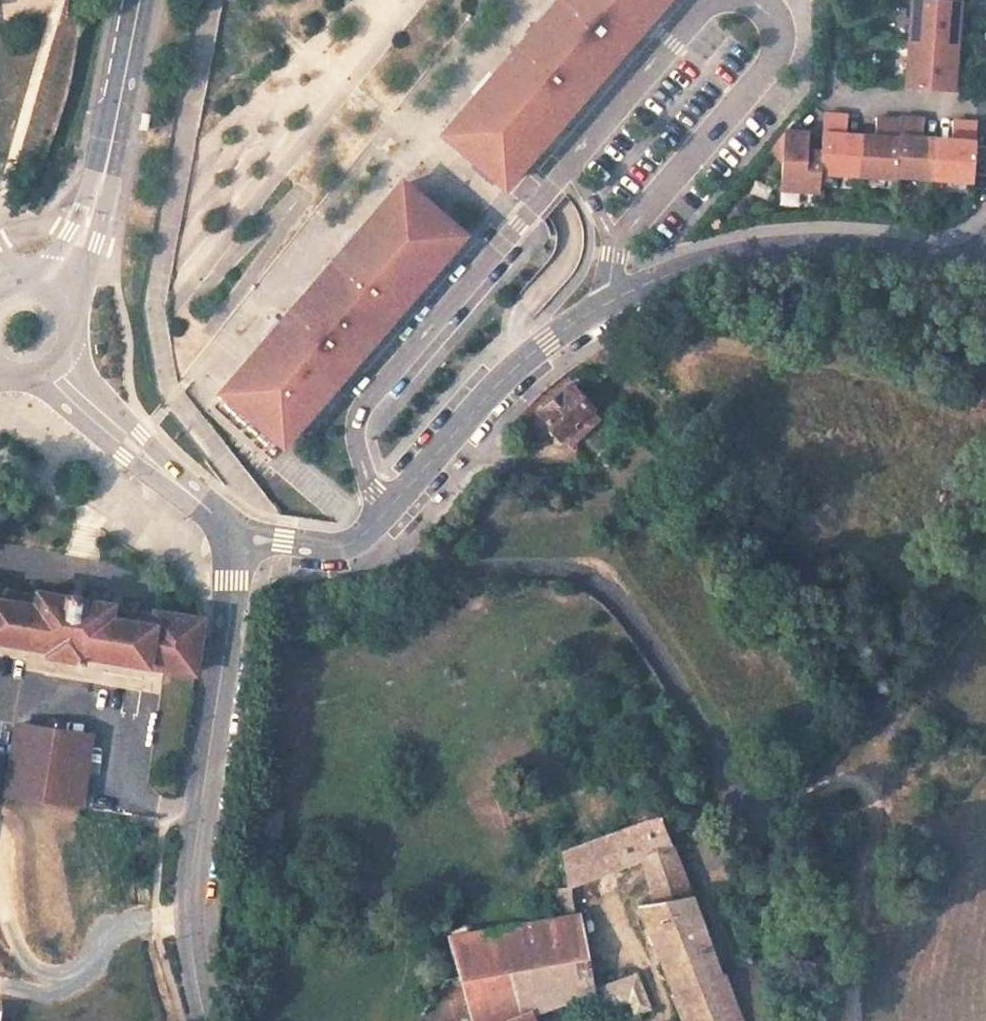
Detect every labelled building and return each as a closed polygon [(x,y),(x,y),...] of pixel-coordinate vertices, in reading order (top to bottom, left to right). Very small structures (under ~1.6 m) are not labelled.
[(448,128),(456,134),(452,139),(499,180),(503,175),(511,182),(665,0),(558,0),(557,1),(520,44),(448,128)] [(909,42),(956,46),(959,0),(912,0),(909,42)] [(956,46),(909,42),(906,88),(953,91),(956,46)] [(847,116),(824,114),(821,151),(820,172),(858,175),(860,138),(846,136),(847,116)] [(923,119),(900,117),(900,120),(896,176),(934,178),(936,138),(922,137),(923,119)] [(875,138),(860,138),(858,175),(896,178),(896,176),(900,120),(876,118),(875,138)] [(951,139),(936,138),(934,178),(972,181),(974,135),(975,122),(952,121),(951,139)] [(808,131),(785,129),(774,142),(783,150),(780,188),(819,191),(820,172),(821,151),(807,151),(808,131)] [(768,200),(772,187),(755,180),(750,193),(768,200)] [(266,339),(221,392),(283,445),(462,238),(454,232),(459,227),(411,186),(407,191),(399,184),(357,234),(342,251),(285,317),(266,339)] [(591,410),(592,409),(569,385),(539,414),(561,438),(562,437),(591,410)] [(598,417),(591,410),(562,437),(569,444),(598,417)] [(48,651),(47,656),(81,661),(82,656),(193,674),(202,619),(156,611),(155,615),(111,607),(111,604),(84,600),(84,598),(66,595),(66,597),(37,592),(36,596),(0,590),(0,643),(48,651)] [(6,798),(44,804),(55,731),(59,732),(60,725),(46,723),(45,729),(15,725),(6,798)] [(55,731),(44,804),(80,810),(91,737),(59,732),(55,731)] [(278,852),(282,810),(250,807),(246,848),(278,852)] [(562,852),(568,886),(571,885),(643,857),(655,852),(672,846),(659,815),(562,852)] [(664,863),(676,858),(672,846),(655,852),(658,859),(664,863)] [(691,895),(676,858),(664,863),(658,859),(655,852),(643,857),(655,901),(691,895)] [(562,888),(554,888),(559,917),(583,912),(572,890),(562,888)] [(686,1020),(739,1020),(723,979),(691,895),(655,901),(639,904),(686,1020)] [(592,957),(583,912),(559,917),(447,937),(471,1020),(518,1020),(537,1017),(596,1003),(592,957)] [(723,979),(739,1020),(765,1020),(775,1018),(754,968),(723,979)] [(650,1008),(636,973),(622,978),(630,999),(635,1014),(637,1013),(650,1008)] [(630,999),(622,978),(595,987),(603,1009),(630,999)]
